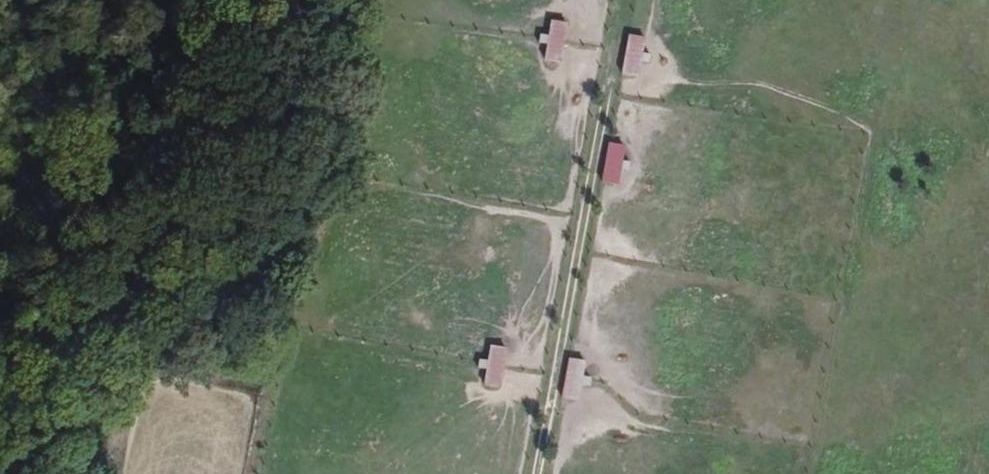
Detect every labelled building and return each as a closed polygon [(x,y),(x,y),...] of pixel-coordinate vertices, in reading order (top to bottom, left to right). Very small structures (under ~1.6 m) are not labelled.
[(568,24),(551,22),(546,60),(564,62),(568,24)] [(645,38),(630,37),(627,77),(642,78),(645,38)] [(625,144),(611,141),(603,181),(617,183),(625,144)] [(504,350),(490,348),(484,385),(498,387),(504,350)] [(584,361),(570,360),(566,403),(581,404),(584,361)]
